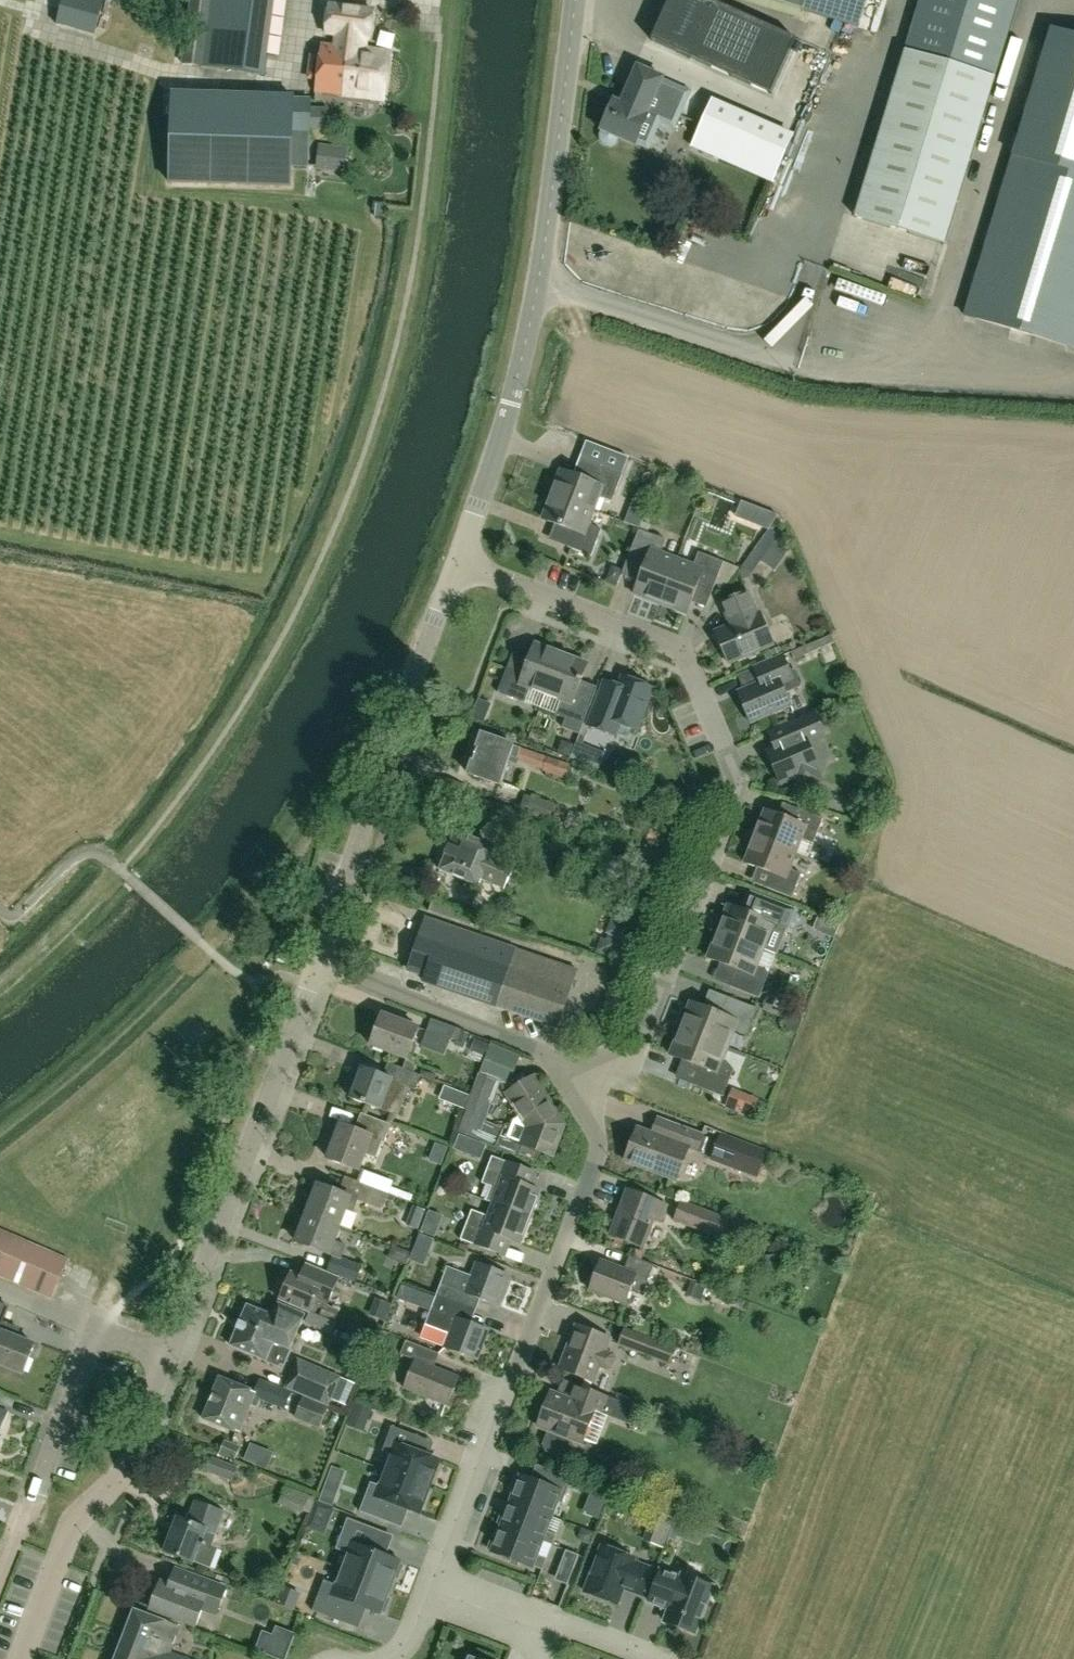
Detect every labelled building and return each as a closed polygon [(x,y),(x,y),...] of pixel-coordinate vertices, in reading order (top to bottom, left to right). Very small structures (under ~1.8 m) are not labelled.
[(99,0),(63,0),(57,25),(94,34),(103,1),(99,0)] [(274,0),(192,0),(183,65),(225,69),(264,75),(274,0)] [(651,41),(770,95),(794,39),(708,0),(669,0),(651,41)] [(803,8),(805,0),(776,0),(803,8)] [(866,0),(805,0),(803,8),(858,25),(866,0)] [(907,40),(997,68),(1018,0),(919,0),(907,40)] [(384,101),(390,51),(369,48),(371,40),(374,16),(326,9),(323,33),(334,35),(332,46),(322,44),(315,92),(384,101)] [(1051,28),(966,315),(1073,347),(1073,35),(1051,28)] [(901,59),(853,215),(943,243),(990,91),(994,76),(997,68),(907,40),(901,59)] [(612,100),(599,130),(600,131),(599,135),(599,140),(602,143),(607,146),(612,145),(616,142),(617,138),(634,145),(636,141),(649,146),(660,122),(674,128),(689,92),(661,79),(662,78),(636,67),(621,104),(612,100)] [(172,95),(168,182),(289,186),(291,129),(317,130),(318,100),(172,95)] [(731,164),(751,118),(712,101),(691,147),(731,164)] [(772,182),(792,136),(751,118),(731,164),(772,182)] [(346,152),(319,149),(317,168),(344,172),(346,152)] [(724,184),(729,166),(718,163),(713,181),(724,184)] [(783,237),(794,225),(783,215),(772,226),(783,237)] [(561,470),(551,495),(593,510),(598,496),(611,502),(621,475),(597,466),(591,482),(561,470)] [(587,524),(593,510),(551,495),(542,519),(572,530),(566,547),(591,556),(601,529),(587,524)] [(642,519),(628,514),(625,523),(639,528),(642,519)] [(633,594),(659,604),(676,559),(660,553),(665,540),(638,529),(627,559),(644,565),(633,594)] [(769,549),(778,555),(786,554),(791,546),(778,536),(769,549)] [(676,559),(659,604),(686,614),(697,585),(712,591),(723,562),(697,552),(692,565),(676,559)] [(617,568),(611,570),(606,582),(617,586),(623,570),(617,568)] [(773,645),(759,612),(757,613),(748,591),(720,603),(729,625),(714,631),(728,664),(744,657),(749,659),(756,656),(757,651),(773,645)] [(534,690),(545,694),(561,653),(534,643),(522,674),(506,668),(497,692),(524,703),(528,692),(534,690)] [(561,653),(545,694),(556,698),(559,704),(555,714),(565,718),(561,727),(579,734),(589,705),(573,699),(587,663),(561,653)] [(789,672),(782,655),(753,668),(759,682),(737,692),(750,723),(790,706),(784,692),(799,686),(800,683),(796,672),(793,671),(789,672)] [(636,730),(652,688),(622,676),(618,686),(604,681),(587,725),(614,736),(619,724),(636,730)] [(797,785),(803,787),(817,782),(819,775),(816,769),(818,768),(804,735),(821,728),(814,712),(786,724),(792,739),(766,750),(780,784),(794,778),(797,785)] [(702,713),(689,720),(696,734),(710,727),(702,713)] [(500,783),(513,745),(481,734),(468,773),(500,784),(500,783)] [(513,745),(500,783),(513,787),(522,760),(543,767),(541,771),(566,779),(566,778),(578,782),(583,770),(572,766),(570,764),(547,756),(513,745)] [(572,758),(582,763),(587,750),(577,746),(572,758)] [(526,811),(548,821),(554,805),(533,796),(526,811)] [(765,810),(755,836),(795,852),(801,836),(814,841),(822,818),(796,808),(791,820),(765,810)] [(504,888),(514,864),(491,854),(494,847),(458,831),(456,830),(455,832),(456,832),(440,867),(439,869),(441,870),(477,885),(480,878),(504,888)] [(790,865),(795,852),(755,836),(744,863),(771,873),(766,887),(792,897),(801,873),(792,870),(790,865)] [(728,905),(718,931),(762,949),(767,936),(772,938),(783,937),(794,910),(763,898),(756,916),(728,905)] [(486,918),(432,900),(429,910),(482,928),(486,918)] [(423,981),(496,1006),(515,949),(425,917),(407,969),(425,975),(423,981)] [(827,934),(833,937),(840,920),(834,918),(827,934)] [(610,934),(608,940),(607,939),(600,942),(596,951),(611,957),(623,927),(611,922),(607,932),(610,934)] [(762,949),(718,931),(708,958),(736,969),(729,986),(759,997),(768,974),(765,968),(756,965),(762,949)] [(515,949),(496,1006),(557,1027),(577,970),(515,949)] [(690,1002),(680,1029),(727,1046),(733,1031),(746,1036),(757,1008),(727,997),(721,1014),(690,1002)] [(418,1029),(382,1014),(370,1044),(406,1059),(418,1029)] [(426,1031),(451,1041),(456,1028),(431,1019),(426,1031)] [(460,1042),(464,1031),(456,1028),(451,1039),(460,1042)] [(727,1046),(680,1029),(670,1055),(700,1067),(693,1085),(723,1096),(733,1069),(726,1060),(722,1059),(727,1046)] [(472,1052),(485,1056),(490,1044),(477,1039),(472,1052)] [(485,1057),(479,1074),(502,1082),(508,1065),(485,1057)] [(362,1067),(351,1098),(396,1115),(407,1086),(415,1089),(420,1075),(388,1063),(383,1076),(362,1067)] [(472,1095),(466,1110),(458,1131),(480,1139),(502,1082),(479,1074),(478,1073),(470,1095),(472,1095)] [(501,1135),(497,1147),(537,1161),(540,1153),(552,1158),(565,1125),(536,1076),(506,1093),(527,1128),(521,1143),(501,1135)] [(472,1095),(470,1095),(459,1090),(453,1105),(466,1110),(472,1095)] [(750,1097),(739,1092),(733,1105),(745,1110),(750,1097)] [(339,1124),(327,1158),(358,1169),(364,1152),(376,1156),(381,1141),(384,1142),(391,1123),(360,1112),(354,1129),(339,1124)] [(678,1180),(690,1148),(696,1151),(696,1149),(703,1152),(708,1138),(702,1135),(670,1123),(664,1138),(637,1128),(625,1161),(678,1180)] [(469,1137),(461,1133),(456,1147),(464,1150),(469,1137)] [(719,1135),(710,1159),(746,1173),(755,1149),(719,1135)] [(493,1203),(530,1217),(540,1190),(515,1181),(520,1167),(492,1156),(482,1183),(498,1189),(493,1203)] [(318,1184),(307,1213),(339,1225),(345,1209),(353,1212),(357,1200),(382,1209),(388,1193),(360,1183),(361,1182),(345,1176),(339,1192),(318,1184)] [(643,1247),(654,1218),(660,1221),(666,1205),(627,1190),(610,1234),(643,1247)] [(727,1218),(726,1217),(680,1200),(673,1221),(719,1238),(727,1218)] [(520,1243),(530,1217),(493,1203),(488,1216),(471,1210),(460,1239),(489,1250),(495,1234),(520,1243)] [(415,1205),(412,1211),(424,1216),(427,1210),(415,1205)] [(339,1225),(307,1213),(296,1241),(333,1255),(327,1271),(356,1282),(362,1265),(341,1257),(346,1244),(333,1239),(339,1225)] [(436,1237),(439,1231),(425,1226),(422,1232),(436,1237)] [(0,1230),(0,1276),(51,1298),(68,1259),(0,1230)] [(420,1233),(411,1257),(420,1261),(425,1248),(434,1250),(435,1239),(420,1233)] [(600,1261),(590,1290),(625,1303),(631,1288),(643,1293),(654,1265),(629,1255),(624,1270),(600,1261)] [(776,1256),(765,1256),(766,1270),(777,1269),(776,1256)] [(326,1304),(338,1276),(305,1263),(301,1275),(291,1272),(280,1300),(314,1313),(318,1304),(322,1306),(319,1313),(334,1319),(338,1309),(326,1304)] [(447,1266),(436,1295),(466,1307),(471,1295),(496,1304),(508,1274),(477,1263),(472,1276),(447,1266)] [(705,1288),(691,1282),(686,1295),(700,1300),(705,1288)] [(416,1291),(403,1286),(399,1298),(409,1302),(413,1300),(416,1291)] [(466,1307),(436,1295),(425,1324),(450,1334),(445,1347),(476,1359),(487,1329),(461,1319),(466,1307)] [(305,1314),(278,1303),(273,1315),(247,1304),(230,1344),(283,1366),(305,1314)] [(34,1345),(16,1338),(19,1330),(2,1323),(8,1307),(0,1304),(0,1365),(23,1374),(34,1345)] [(576,1325),(560,1369),(593,1381),(599,1367),(607,1371),(612,1368),(616,1358),(614,1353),(605,1350),(610,1338),(576,1325)] [(676,1348),(625,1328),(618,1345),(658,1360),(670,1365),(676,1348)] [(404,1388),(448,1405),(459,1377),(434,1367),(439,1353),(405,1340),(400,1354),(415,1360),(404,1388)] [(337,1378),(298,1362),(288,1387),(327,1403),(337,1378)] [(260,1398),(284,1408),(290,1392),(259,1379),(254,1392),(251,1391),(251,1390),(220,1377),(203,1418),(234,1431),(234,1430),(239,1433),(251,1404),(257,1407),(260,1398)] [(333,1399),(346,1405),(355,1383),(342,1378),(333,1399)] [(572,1439),(582,1443),(583,1440),(597,1445),(608,1416),(629,1424),(636,1407),(611,1398),(581,1386),(575,1402),(551,1392),(538,1426),(550,1430),(544,1445),(547,1450),(561,1456),(567,1453),(572,1439)] [(314,1416),(311,1425),(319,1428),(328,1406),(303,1396),(298,1409),(314,1416)] [(368,1420),(373,1408),(357,1401),(352,1414),(368,1420)] [(656,1403),(653,1412),(663,1416),(666,1407),(656,1403)] [(386,1471),(429,1487),(439,1461),(412,1451),(418,1436),(392,1427),(382,1452),(392,1455),(386,1471)] [(235,1459),(240,1447),(225,1440),(219,1452),(235,1459)] [(231,1481),(236,1466),(212,1457),(207,1472),(231,1481)] [(419,1514),(429,1487),(386,1471),(380,1486),(371,1483),(360,1512),(385,1522),(392,1503),(419,1514)] [(550,1486),(523,1475),(522,1478),(518,1476),(513,1490),(517,1492),(513,1502),(554,1518),(560,1504),(565,1506),(575,1481),(555,1473),(550,1486)] [(337,1493),(324,1488),(320,1501),(332,1505),(337,1493)] [(210,1545),(223,1511),(196,1501),(188,1521),(178,1517),(165,1551),(193,1562),(193,1561),(209,1567),(217,1547),(210,1545)] [(332,1508),(316,1501),(312,1510),(329,1516),(332,1508)] [(513,1502),(509,1512),(505,1510),(499,1524),(504,1526),(503,1527),(544,1543),(554,1547),(558,1537),(548,1533),(554,1518),(513,1502)] [(675,1521),(658,1515),(653,1528),(670,1534),(675,1521)] [(370,1550),(378,1530),(348,1518),(336,1549),(348,1553),(342,1569),(390,1588),(394,1578),(398,1579),(403,1565),(399,1564),(400,1561),(370,1550)] [(679,1519),(671,1539),(678,1541),(685,1521),(679,1519)] [(490,1549),(494,1551),(493,1553),(534,1569),(535,1568),(544,1572),(548,1561),(539,1557),(544,1543),(503,1527),(499,1537),(495,1535),(490,1549)] [(588,1544),(592,1533),(581,1529),(579,1535),(582,1542),(588,1544)] [(635,1561),(604,1549),(587,1594),(617,1606),(624,1590),(643,1598),(653,1572),(634,1564),(635,1561)] [(567,1580),(584,1581),(585,1554),(568,1554),(567,1580)] [(390,1588),(342,1569),(336,1585),(324,1581),(312,1611),(343,1623),(350,1603),(380,1614),(381,1612),(385,1613),(390,1599),(386,1597),(390,1588)] [(682,1582),(662,1574),(650,1604),(670,1612),(665,1625),(696,1637),(714,1591),(684,1579),(682,1582)] [(151,1604),(149,1608),(195,1626),(201,1608),(216,1613),(225,1588),(191,1575),(185,1591),(160,1581),(158,1586),(151,1586),(146,1598),(151,1604)] [(171,1653),(170,1652),(180,1626),(134,1609),(116,1658),(187,1658),(171,1653)]
